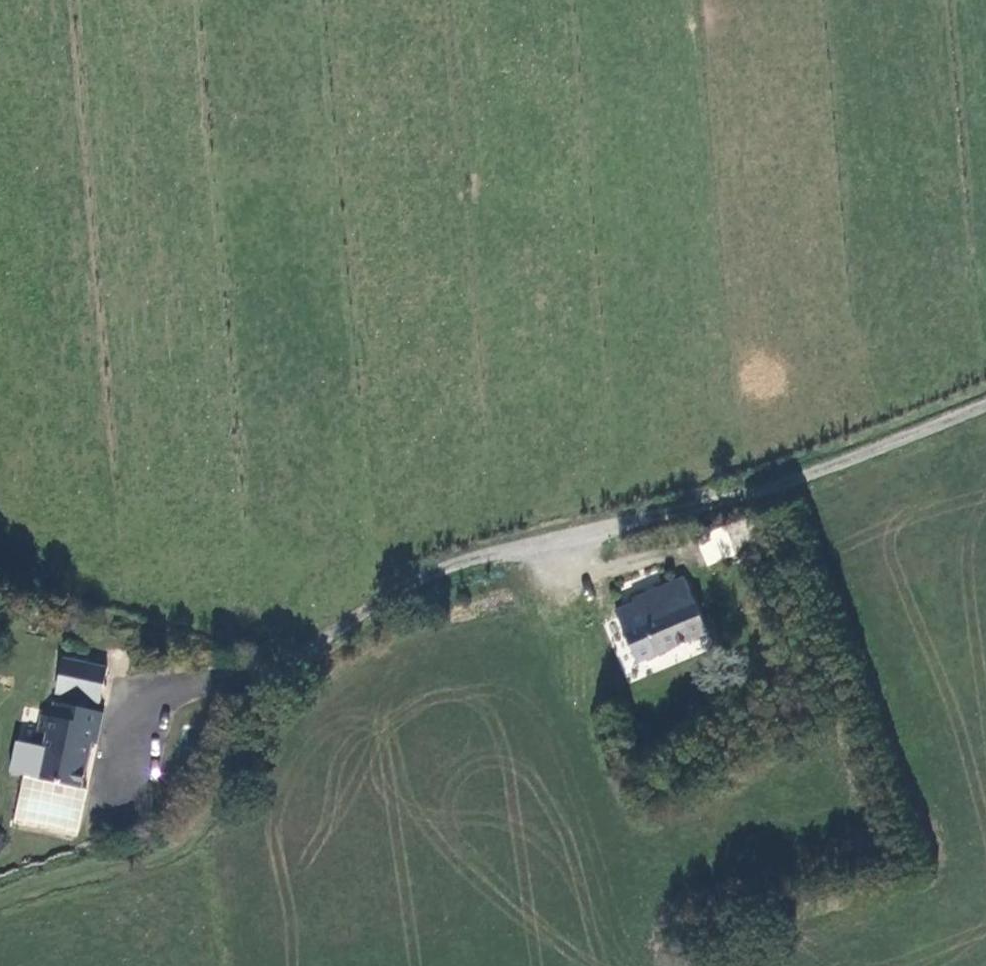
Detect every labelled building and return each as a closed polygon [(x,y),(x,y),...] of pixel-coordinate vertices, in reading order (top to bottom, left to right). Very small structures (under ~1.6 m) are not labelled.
[(710,549),(716,564),(722,578),(753,566),(748,552),(754,550),(750,539),(756,537),(754,530),(746,510),(696,530),(704,551),(710,549)] [(691,597),(702,593),(694,573),(683,577),(691,597)] [(716,628),(705,600),(702,593),(691,597),(683,577),(625,599),(647,655),(716,628)] [(47,733),(38,778),(82,787),(91,740),(97,742),(103,711),(85,707),(87,697),(100,700),(106,665),(62,656),(55,691),(80,696),(78,705),(54,701),(51,715),(41,714),(38,731),(47,733)]
